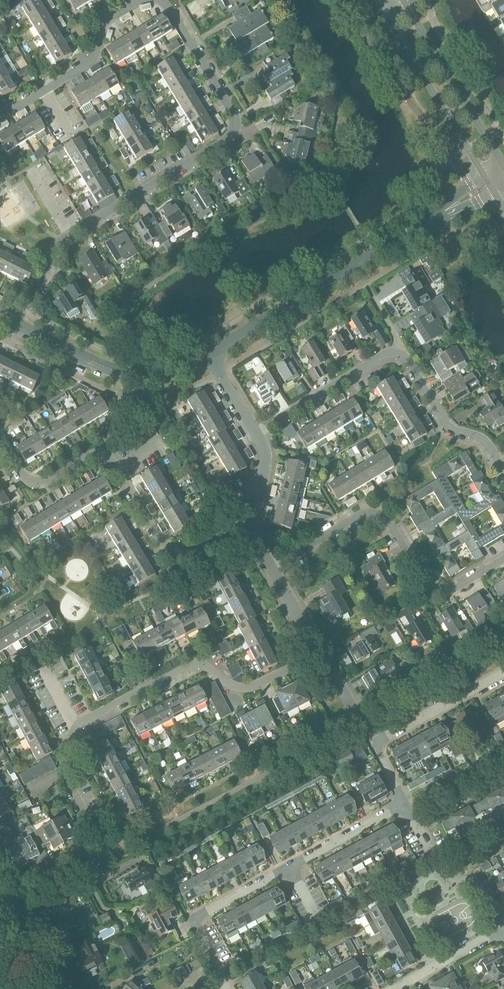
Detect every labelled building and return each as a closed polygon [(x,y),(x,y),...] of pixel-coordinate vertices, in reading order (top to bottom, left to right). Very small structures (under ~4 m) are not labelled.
[(28,18),(44,8),(39,0),(26,0),(22,2),(25,7),(23,9),(28,18)] [(76,12),(86,6),(83,0),(68,0),(76,12)] [(214,0),(196,0),(201,9),(215,1),(214,0)] [(227,10),(242,0),(221,0),(227,10)] [(498,19),(503,15),(503,0),(495,0),(488,4),(481,8),(490,24),(498,19)] [(44,8),(28,18),(34,27),(50,18),(44,8)] [(250,14),(247,8),(240,11),(244,17),(250,14)] [(237,43),(269,24),(264,15),(263,12),(262,13),(261,11),(229,29),(237,43)] [(153,21),(163,38),(173,32),(163,15),(153,21)] [(498,19),(490,24),(494,30),(501,25),(503,30),(503,15),(498,19)] [(50,18),(34,27),(39,36),(55,27),(50,18)] [(13,19),(6,23),(10,29),(11,28),(16,25),(17,25),(13,19)] [(163,38),(153,21),(144,26),(154,43),(163,38)] [(16,25),(11,28),(14,32),(21,27),(18,24),(17,25),(16,25)] [(269,24),(237,43),(234,45),(242,59),(251,53),(256,62),(270,54),(265,45),(274,40),(273,37),(272,35),(271,35),(266,26),(269,24)] [(144,26),(134,32),(145,49),(154,43),(144,26)] [(61,36),(55,27),(39,36),(45,46),(61,36)] [(145,49),(134,32),(125,38),(135,55),(145,49)] [(61,36),(45,46),(50,55),(66,45),(61,36)] [(125,38),(116,43),(126,60),(135,55),(125,38)] [(126,60),(116,43),(106,49),(116,66),(126,60)] [(66,45),(50,55),(56,65),(72,55),(66,45)] [(270,84),(292,70),(287,61),(290,59),(287,54),(266,67),(269,72),(262,76),(268,85),(270,84)] [(173,60),(157,69),(163,79),(179,69),(173,60)] [(4,66),(5,67),(0,70),(0,84),(11,78),(10,77),(7,71),(14,66),(11,62),(4,66)] [(239,74),(242,79),(251,73),(248,68),(239,74)] [(110,69),(100,75),(110,92),(111,91),(113,95),(122,90),(119,86),(120,86),(110,69)] [(179,69),(163,79),(168,88),(184,78),(179,69)] [(292,70),(270,84),(273,89),(266,93),(271,101),(295,87),(290,78),(293,76),(291,71),(292,70)] [(0,84),(0,93),(3,98),(18,88),(13,81),(20,76),(18,72),(10,77),(11,78),(0,84)] [(100,75),(90,81),(100,97),(110,92),(100,75)] [(76,78),(71,80),(76,89),(71,92),(81,109),(82,108),(85,113),(93,108),(90,103),(91,103),(81,86),(79,83),(76,78)] [(184,78),(168,88),(174,97),(190,88),(184,78)] [(90,81),(81,86),(91,103),(100,97),(90,81)] [(195,97),(190,88),(174,97),(180,107),(195,97)] [(137,102),(147,96),(144,91),(133,97),(137,102)] [(195,97),(180,107),(185,116),(201,106),(195,97)] [(135,104),(131,98),(125,102),(128,108),(135,104)] [(152,110),(148,103),(143,106),(147,113),(152,110)] [(298,135),(312,138),(313,132),(314,132),(320,108),(305,105),(296,110),(293,122),(301,123),(298,135)] [(207,116),(201,106),(185,116),(191,125),(207,116)] [(120,132),(136,122),(130,112),(113,122),(120,132)] [(35,114),(26,120),(36,136),(45,130),(35,114)] [(207,116),(191,125),(197,135),(212,125),(207,116)] [(26,120),(17,126),(26,142),(36,136),(26,120)] [(219,127),(224,124),(221,120),(216,123),(212,125),(197,135),(202,144),(197,148),(198,151),(208,145),(220,138),(218,135),(215,129),(219,126),(219,127)] [(142,132),(136,122),(120,132),(125,142),(142,132)] [(17,126),(7,131),(17,147),(26,142),(17,126)] [(0,136),(0,140),(3,145),(0,146),(0,150),(2,153),(6,150),(8,153),(17,147),(7,131),(0,136)] [(148,141),(142,132),(125,142),(131,151),(148,141)] [(312,138),(298,135),(294,134),(292,144),(288,143),(285,155),(291,165),(306,168),(311,145),(310,145),(312,138)] [(64,149),(70,158),(86,149),(80,139),(64,149)] [(153,151),(148,141),(131,151),(137,161),(153,151)] [(185,157),(190,154),(184,143),(179,146),(185,157)] [(91,157),(86,149),(70,158),(75,167),(91,157)] [(276,171),(267,156),(258,161),(254,155),(242,162),(249,174),(248,175),(254,185),(276,171)] [(75,167),(81,177),(97,167),(91,157),(75,167)] [(98,168),(81,178),(87,186),(103,176),(98,168)] [(251,192),(244,180),(235,185),(234,183),(236,182),(233,177),(231,178),(227,171),(213,179),(225,201),(239,193),(242,198),(251,192)] [(87,186),(92,195),(108,185),(103,176),(87,186)] [(112,183),(108,185),(92,195),(98,205),(114,195),(111,190),(115,188),(112,183)] [(213,215),(209,209),(215,206),(203,186),(195,191),(197,194),(192,197),(190,193),(181,199),(192,216),(199,212),(204,221),(213,215)] [(190,227),(184,217),(182,217),(176,207),(173,209),(170,205),(162,210),(165,216),(163,217),(170,228),(172,227),(177,235),(190,227)] [(168,239),(160,225),(154,228),(148,218),(134,226),(146,246),(158,238),(162,246),(163,245),(169,242),(167,239),(168,239)] [(164,222),(160,225),(168,239),(172,236),(164,222)] [(106,244),(119,266),(139,254),(127,235),(118,241),(118,242),(115,243),(113,240),(106,244)] [(169,242),(163,245),(168,254),(174,251),(169,242)] [(107,279),(108,281),(115,276),(114,273),(110,268),(107,262),(102,265),(94,251),(78,261),(94,287),(107,279)] [(6,254),(0,267),(0,271),(8,275),(16,259),(6,254)] [(427,264),(429,267),(434,264),(428,255),(420,260),(423,266),(427,264)] [(26,264),(16,259),(8,275),(18,280),(26,264)] [(36,269),(26,264),(18,280),(28,285),(36,269)] [(435,297),(432,299),(426,288),(431,285),(420,268),(401,280),(405,286),(410,283),(413,287),(403,293),(414,312),(419,309),(437,298),(435,297)] [(429,276),(433,283),(442,277),(437,270),(429,276)] [(95,319),(100,315),(84,290),(80,292),(75,285),(66,291),(68,294),(54,303),(60,313),(64,310),(67,316),(68,316),(70,319),(80,313),(74,304),(84,299),(88,306),(85,308),(93,320),(95,319)] [(437,298),(419,309),(425,319),(415,325),(426,344),(444,333),(441,327),(443,326),(438,319),(446,313),(437,298)] [(375,333),(383,347),(389,343),(378,325),(372,328),(362,313),(350,320),(363,340),(375,333)] [(401,318),(399,314),(392,318),(394,322),(401,318)] [(354,340),(345,326),(339,330),(341,334),(330,341),(340,359),(352,351),(348,344),(354,340)] [(115,339),(107,343),(110,349),(118,344),(115,339)] [(324,376),(318,367),(325,363),(313,343),(301,349),(313,369),(308,372),(314,382),(324,376)] [(422,348),(423,350),(419,353),(421,357),(432,350),(429,344),(422,348)] [(468,367),(456,347),(444,354),(441,349),(436,352),(440,357),(430,363),(442,383),(453,376),(450,371),(457,367),(460,372),(468,367)] [(284,354),(286,357),(288,361),(276,368),(287,385),(299,378),(294,370),(299,367),(290,350),(284,354)] [(8,360),(0,376),(11,382),(19,366),(8,360)] [(19,366),(11,382),(22,387),(29,371),(19,366)] [(40,377),(29,371),(22,387),(33,392),(40,377)] [(477,371),(472,374),(463,379),(460,375),(444,385),(456,404),(481,388),(478,383),(482,380),(477,371)] [(255,389),(262,401),(264,404),(264,405),(265,405),(271,401),(272,399),(273,399),(275,398),(275,397),(275,396),(274,393),(278,390),(267,372),(260,377),(259,378),(259,380),(261,383),(255,387),(255,388),(255,389)] [(401,387),(402,386),(407,383),(404,378),(398,382),(401,387)] [(382,398),(398,389),(392,379),(376,388),(382,398)] [(80,384),(78,385),(80,389),(81,389),(87,392),(88,388),(80,384)] [(80,389),(78,385),(71,390),(73,394),(80,389)] [(307,391),(303,385),(296,389),(300,396),(307,391)] [(398,389),(382,398),(388,407),(404,398),(398,389)] [(194,412),(210,402),(204,392),(188,402),(194,412)] [(65,393),(57,398),(60,402),(67,397),(65,393)] [(488,427),(496,422),(499,427),(503,424),(503,412),(498,402),(493,394),(483,400),(486,405),(491,402),(493,405),(480,414),(488,427)] [(89,404),(98,419),(109,412),(100,397),(89,404)] [(12,406),(14,402),(6,398),(4,402),(12,406)] [(60,402),(57,398),(50,403),(52,407),(60,402)] [(409,407),(404,398),(388,407),(393,417),(409,407)] [(352,400),(343,406),(353,422),(362,416),(352,400)] [(23,406),(14,402),(12,406),(21,410),(23,406)] [(215,411),(210,402),(194,412),(199,421),(215,411)] [(98,419),(89,404),(79,410),(88,425),(98,419)] [(37,411),(40,415),(47,410),(45,406),(37,411)] [(343,406),(334,412),(344,427),(353,422),(343,406)] [(409,407),(393,417),(399,426),(415,416),(409,407)] [(88,425),(79,410),(69,416),(78,431),(88,425)] [(40,415),(37,411),(29,416),(32,420),(40,415)] [(215,411),(199,421),(205,430),(221,420),(215,411)] [(344,427),(334,412),(325,417),(334,433),(344,427)] [(69,416),(58,422),(67,437),(78,431),(69,416)] [(418,420),(415,416),(399,426),(405,435),(421,425),(425,423),(422,418),(418,420)] [(334,433),(325,417),(316,423),(325,439),(334,433)] [(25,418),(18,422),(20,427),(28,422),(25,418)] [(205,430),(210,439),(210,440),(224,431),(225,431),(227,430),(221,420),(205,430)] [(20,427),(18,422),(9,427),(12,432),(20,427)] [(58,422),(48,429),(57,444),(67,437),(58,422)] [(325,439),(316,423),(306,428),(316,444),(325,439)] [(291,425),(281,431),(282,432),(288,441),(297,435),(297,434),(292,426),(291,425)] [(426,435),(421,425),(405,435),(411,445),(412,444),(415,449),(425,443),(421,438),(426,435)] [(316,444),(306,428),(297,434),(297,435),(306,450),(316,444)] [(57,444),(48,429),(38,435),(47,450),(57,444)] [(47,450),(38,435),(35,431),(31,434),(33,438),(28,441),(37,456),(47,450)] [(210,440),(210,439),(208,441),(214,450),(230,440),(225,431),(224,431),(210,440)] [(190,432),(183,436),(186,441),(193,437),(190,432)] [(235,449),(230,440),(214,450),(219,459),(235,449)] [(37,456),(28,441),(17,447),(26,462),(37,456)] [(364,441),(355,447),(359,452),(368,447),(364,441)] [(348,450),(345,452),(350,459),(359,453),(359,452),(355,447),(349,450),(348,450)] [(235,449),(219,459),(225,468),(241,459),(235,449)] [(374,458),(384,474),(394,468),(384,452),(374,458)] [(473,483),(483,476),(480,472),(478,473),(465,453),(432,473),(437,480),(447,498),(455,493),(446,479),(466,467),(472,477),(470,478),(473,483)] [(304,477),(306,467),(315,469),(317,462),(296,457),(294,463),(289,462),(286,473),(304,477)] [(374,458),(365,463),(375,479),(384,474),(374,458)] [(225,468),(228,474),(218,481),(219,482),(222,487),(233,481),(231,478),(247,468),(241,459),(225,468)] [(365,463),(356,469),(366,485),(375,479),(365,463)] [(146,488),(162,478),(155,468),(140,477),(146,488)] [(356,469),(347,475),(356,490),(366,485),(356,469)] [(90,471),(86,473),(91,481),(95,478),(90,471)] [(304,477),(286,473),(283,483),(301,487),(304,477)] [(11,479),(9,475),(1,480),(3,484),(11,479)] [(347,475),(337,480),(347,496),(356,490),(347,475)] [(495,497),(483,476),(473,483),(479,492),(474,495),(479,504),(466,512),(455,493),(447,498),(452,506),(457,513),(457,514),(463,524),(468,521),(491,507),(502,501),(499,496),(495,497)] [(80,477),(76,479),(80,487),(84,485),(80,477)] [(102,478),(92,484),(101,499),(112,493),(102,478)] [(162,478),(146,488),(152,497),(167,487),(162,478)] [(347,496),(337,480),(327,486),(337,502),(347,496)] [(447,498),(437,480),(403,500),(413,516),(410,517),(416,528),(430,520),(418,502),(434,493),(445,511),(452,506),(447,498)] [(69,483),(65,486),(70,493),(74,491),(69,483)] [(301,487),(283,483),(281,494),(299,498),(301,487)] [(101,499),(92,484),(82,490),(91,505),(101,499)] [(18,490),(15,485),(7,490),(10,495),(18,490)] [(173,496),(167,487),(152,497),(157,506),(173,496)] [(59,490),(55,492),(60,500),(64,497),(59,490)] [(82,490),(72,496),(81,512),(91,505),(82,490)] [(0,494),(0,509),(10,503),(4,492),(0,494)] [(281,494),(278,504),(301,510),(304,499),(299,498),(281,494)] [(49,496),(45,498),(49,506),(53,503),(49,496)] [(72,496),(61,503),(70,518),(81,512),(72,496)] [(179,506),(173,496),(157,506),(163,515),(179,506)] [(468,521),(463,524),(468,531),(479,549),(503,534),(503,504),(502,501),(491,507),(502,525),(479,539),(468,521)] [(39,502),(35,504),(39,512),(43,509),(39,502)] [(70,518),(61,503),(51,509),(60,524),(70,518)] [(179,506),(163,515),(169,524),(184,515),(189,512),(183,503),(179,506)] [(278,504),(276,515),(294,519),(298,520),(301,510),(278,504)] [(445,511),(430,520),(416,528),(419,533),(422,531),(434,552),(445,545),(434,528),(457,514),(457,513),(452,506),(445,511)] [(28,508),(24,510),(29,518),(33,516),(28,508)] [(60,524),(51,509),(41,515),(50,530),(60,524)] [(18,514),(14,517),(19,524),(23,522),(18,514)] [(41,515),(31,521),(40,536),(50,530),(41,515)] [(190,524),(184,515),(169,524),(175,534),(190,524)] [(294,519),(276,515),(273,525),(291,530),(294,519)] [(111,538),(127,528),(121,518),(105,528),(111,538)] [(40,536),(31,521),(20,527),(29,542),(40,536)] [(133,538),(127,528),(111,538),(116,547),(133,538)] [(439,560),(450,578),(461,571),(450,553),(465,544),(476,562),(484,558),(479,549),(468,531),(445,545),(434,552),(429,555),(431,557),(434,563),(439,560)] [(138,547),(133,538),(116,547),(112,550),(118,559),(122,557),(138,547)] [(144,556),(138,547),(122,557),(128,566),(144,556)] [(375,582),(381,593),(395,584),(384,564),(385,563),(380,554),(367,561),(369,564),(361,568),(370,585),(375,582)] [(144,556),(128,566),(133,575),(149,566),(144,556)] [(155,575),(149,566),(133,575),(139,585),(155,575)] [(228,570),(214,577),(222,593),(238,584),(232,573),(230,574),(228,570)] [(349,613),(340,597),(346,593),(338,578),(323,587),(328,597),(318,603),(325,614),(327,613),(332,623),(349,613)] [(493,587),(503,605),(503,580),(495,585),(493,587)] [(238,584),(222,593),(228,604),(244,596),(238,584)] [(20,590),(17,585),(12,588),(16,593),(20,590)] [(202,603),(207,600),(205,596),(200,585),(194,587),(200,598),(202,603)] [(478,594),(466,601),(467,602),(472,612),(471,613),(479,626),(500,613),(490,597),(483,601),(482,599),(478,594)] [(250,607),(244,596),(228,604),(234,615),(250,607)] [(45,606),(34,613),(43,627),(44,627),(50,623),(54,631),(58,628),(54,620),(53,620),(45,606)] [(256,619),(250,607),(234,615),(239,626),(240,626),(253,619),(254,620),(256,619)] [(407,607),(391,617),(394,623),(400,620),(405,629),(407,628),(419,648),(434,639),(423,621),(418,625),(407,607)] [(461,623),(453,608),(439,616),(440,617),(436,619),(440,625),(443,623),(452,638),(466,630),(469,636),(475,632),(467,620),(461,623)] [(201,610),(190,615),(199,631),(210,626),(201,610)] [(34,613),(24,619),(32,633),(33,633),(39,630),(44,637),(48,634),(44,627),(43,627),(34,613)] [(199,631),(190,615),(180,621),(178,619),(187,637),(199,631)] [(24,619),(13,625),(22,640),(23,639),(29,636),(34,643),(38,641),(33,633),(32,633),(24,619)] [(187,637),(178,619),(167,625),(175,641),(185,636),(186,638),(187,637)] [(240,626),(239,626),(237,627),(243,639),(259,631),(254,620),(253,619),(240,626)] [(384,628),(381,623),(375,626),(378,631),(384,628)] [(22,640),(13,625),(3,631),(12,646),(13,646),(16,652),(23,648),(24,649),(28,647),(23,639),(22,640)] [(124,625),(119,628),(123,636),(126,643),(132,641),(124,625)] [(175,641),(167,625),(156,631),(164,647),(175,641)] [(377,634),(373,627),(358,636),(363,643),(348,651),(356,665),(369,657),(369,656),(380,649),(372,636),(377,634)] [(112,631),(116,639),(123,636),(119,628),(112,631)] [(0,633),(0,649),(2,652),(3,652),(9,648),(13,655),(17,653),(16,652),(13,646),(12,646),(3,631),(0,633)] [(156,631),(145,637),(153,653),(164,647),(156,631)] [(259,631),(243,639),(249,650),(265,642),(259,631)] [(468,650),(479,644),(474,635),(468,639),(470,642),(465,645),(468,650)] [(153,653),(145,637),(132,643),(141,659),(153,653)] [(218,652),(228,646),(226,641),(215,647),(218,652)] [(271,653),(265,642),(249,650),(255,661),(271,653)] [(231,651),(228,646),(218,652),(221,657),(231,651)] [(81,669),(96,660),(90,648),(75,656),(81,669)] [(453,658),(448,651),(444,653),(449,660),(453,658)] [(271,653),(255,661),(261,673),(277,664),(271,653)] [(347,666),(352,662),(346,653),(341,656),(347,666)] [(398,675),(389,661),(394,658),(391,654),(387,657),(389,661),(363,676),(371,690),(398,675)] [(96,660),(81,669),(87,680),(102,672),(107,669),(105,665),(100,667),(96,660)] [(230,674),(240,669),(237,663),(227,669),(230,674)] [(243,674),(240,669),(230,674),(233,679),(240,675),(243,674)] [(108,683),(102,672),(87,680),(92,691),(108,683)] [(134,684),(128,673),(122,675),(128,687),(134,684)] [(207,693),(217,688),(214,682),(204,688),(207,693)] [(287,688),(298,707),(309,702),(308,699),(313,696),(306,682),(300,685),(298,682),(287,688)] [(108,683),(92,691),(98,702),(114,695),(108,683)] [(8,705),(24,697),(18,685),(2,693),(8,705)] [(191,700),(195,708),(207,703),(198,687),(187,693),(191,700)] [(220,693),(217,688),(207,693),(210,699),(220,693)] [(298,707),(287,688),(276,694),(278,697),(272,700),(280,714),(285,711),(287,713),(298,707)] [(187,693),(176,698),(184,714),(195,708),(191,700),(187,693)] [(223,699),(220,693),(210,699),(212,704),(223,699)] [(29,708),(24,697),(8,705),(14,716),(29,708)] [(184,714),(176,698),(164,704),(173,720),(184,714)] [(223,699),(212,704),(215,709),(226,704),(223,699)] [(252,713),(264,735),(276,728),(267,711),(269,710),(263,700),(255,704),(258,709),(252,713)] [(496,701),(486,706),(496,726),(503,722),(503,716),(496,701)] [(164,704),(154,710),(162,726),(173,720),(164,704)] [(228,709),(226,704),(215,709),(218,715),(228,709)] [(35,719),(29,708),(14,716),(18,725),(19,727),(19,728),(35,719)] [(228,709),(218,715),(221,720),(231,715),(228,709)] [(154,710),(142,716),(151,732),(162,726),(154,710)] [(459,721),(448,726),(455,740),(474,730),(473,728),(477,726),(478,726),(470,710),(469,711),(464,713),(463,711),(457,714),(459,716),(457,717),(459,721)] [(264,735),(252,713),(246,716),(243,711),(235,715),(240,724),(241,723),(251,741),(264,735)] [(151,732),(142,716),(131,722),(139,738),(151,732)] [(115,719),(121,730),(125,727),(120,717),(115,719)] [(35,719),(19,728),(25,739),(41,731),(35,719)] [(115,719),(110,722),(115,732),(121,730),(115,719)] [(110,722),(105,725),(110,735),(115,732),(110,722)] [(110,735),(105,725),(99,727),(105,738),(105,737),(110,735)] [(441,726),(431,732),(441,751),(449,746),(450,741),(441,726)] [(99,727),(94,730),(99,741),(105,738),(99,727)] [(492,737),(487,728),(481,730),(486,739),(492,737)] [(99,741),(94,730),(88,733),(94,744),(95,743),(99,741)] [(46,742),(41,731),(25,739),(31,750),(46,742)] [(431,732),(421,737),(432,756),(441,751),(431,732)] [(503,748),(503,743),(500,734),(494,737),(500,750),(503,748)] [(421,737),(412,742),(422,761),(432,756),(421,737)] [(98,761),(114,752),(108,740),(107,741),(97,746),(92,749),(98,761)] [(222,747),(230,763),(242,757),(233,741),(222,747)] [(46,742),(31,750),(36,761),(52,754),(46,742)] [(422,761),(412,742),(408,744),(408,742),(403,745),(404,746),(402,747),(413,766),(422,761)] [(349,751),(350,752),(353,759),(365,753),(361,745),(349,751)] [(230,763),(222,747),(211,753),(219,769),(230,763)] [(413,766),(402,747),(392,753),(400,768),(401,768),(403,773),(414,767),(413,766)] [(114,752),(98,761),(104,772),(120,763),(114,752)] [(353,759),(350,752),(335,759),(339,767),(339,768),(354,761),(353,759)] [(219,769),(211,753),(199,759),(208,775),(219,769)] [(46,761),(52,772),(56,770),(51,759),(46,761)] [(199,759),(188,765),(197,780),(208,775),(199,759)] [(52,772),(46,761),(41,764),(46,775),(52,772)] [(120,763),(104,772),(110,783),(126,775),(120,763)] [(41,764),(35,767),(41,777),(46,775),(41,764)] [(188,765),(177,771),(185,787),(197,780),(188,765)] [(41,777),(35,767),(30,769),(35,780),(41,777)] [(339,768),(339,767),(333,770),(340,782),(346,779),(339,768)] [(30,769),(25,772),(30,783),(35,780),(30,769)] [(185,787),(177,771),(165,777),(174,793),(185,787)] [(30,783),(25,772),(18,775),(24,786),(30,783)] [(420,779),(423,784),(432,779),(429,773),(420,778),(420,779)] [(132,786),(126,775),(110,783),(116,794),(132,786)] [(323,776),(313,781),(315,784),(324,779),(323,776)] [(367,783),(377,801),(378,801),(379,803),(386,799),(385,796),(387,796),(377,778),(367,783)] [(423,784),(420,779),(407,785),(410,791),(423,784)] [(313,781),(304,786),(305,789),(315,784),(313,781)] [(377,801),(367,783),(358,788),(367,806),(377,801)] [(132,786),(116,794),(121,805),(137,797),(132,786)] [(305,789),(304,786),(294,791),(296,794),(305,789)] [(495,795),(503,810),(503,790),(495,795)] [(296,794),(294,791),(285,796),(286,799),(296,794)] [(477,804),(483,814),(491,809),(496,818),(497,817),(499,821),(503,819),(503,810),(495,795),(477,804)] [(285,796),(275,802),(277,805),(286,799),(285,796)] [(143,808),(137,797),(121,805),(127,817),(143,808)] [(347,797),(337,803),(346,818),(356,812),(347,797)] [(18,807),(21,812),(31,806),(29,801),(18,807)] [(4,802),(0,804),(0,818),(4,816),(8,824),(13,821),(9,814),(10,813),(4,802)] [(277,805),(275,802),(266,807),(267,810),(277,805)] [(346,818),(337,803),(328,808),(336,823),(346,818)] [(483,814),(477,804),(460,814),(472,836),(479,832),(477,828),(479,828),(474,819),(483,814)] [(328,808),(318,813),(327,828),(336,823),(328,808)] [(327,828),(318,813),(309,818),(317,833),(327,828)] [(472,836),(460,814),(441,824),(446,833),(455,829),(460,838),(462,837),(464,840),(472,836)] [(66,817),(53,823),(65,845),(68,843),(67,841),(80,834),(72,818),(68,820),(66,817)] [(309,818),(299,823),(308,839),(317,833),(309,818)] [(52,824),(35,832),(39,841),(43,849),(51,845),(54,851),(65,845),(53,823),(52,824)] [(263,823),(257,827),(263,839),(270,835),(263,823)] [(308,839),(299,823),(290,828),(298,844),(308,839)] [(393,826),(382,832),(393,853),(404,847),(393,826)] [(39,841),(35,832),(34,830),(33,830),(31,827),(25,830),(29,838),(25,840),(26,842),(19,845),(29,864),(35,861),(35,859),(40,856),(33,844),(39,841)] [(229,836),(236,832),(235,830),(233,827),(226,830),(229,836)] [(290,828),(280,833),(289,849),(298,844),(290,828)] [(13,835),(10,829),(0,835),(3,840),(6,838),(11,849),(8,851),(14,862),(12,863),(15,871),(29,864),(19,845),(19,846),(13,835)] [(224,833),(222,830),(213,835),(215,838),(224,833)] [(382,832),(373,837),(381,853),(390,848),(393,853),(382,832)] [(289,849),(280,833),(270,839),(278,854),(289,849)] [(215,838),(213,835),(203,840),(205,844),(215,838)] [(373,837),(363,842),(372,858),(381,853),(373,837)] [(205,844),(203,840),(194,846),(196,849),(205,844)] [(372,858),(363,842),(354,848),(362,863),(372,858)] [(196,849),(194,846),(184,851),(186,854),(196,849)] [(247,852),(255,867),(265,862),(257,846),(247,852)] [(362,863),(354,848),(344,853),(353,868),(362,863)] [(186,854),(184,851),(175,856),(177,859),(186,854)] [(255,867),(247,852),(237,857),(245,872),(255,867)] [(353,868),(344,853),(335,858),(343,873),(353,868)] [(237,857),(228,862),(236,877),(245,872),(237,857)] [(343,873),(335,858),(325,863),(334,878),(343,873)] [(228,862),(218,867),(226,883),(236,877),(228,862)] [(334,878),(325,863),(315,869),(323,884),(334,878)] [(218,867),(209,872),(217,888),(226,883),(218,867)] [(132,877),(126,880),(132,893),(139,889),(139,890),(145,887),(148,892),(161,885),(156,876),(150,880),(145,870),(138,874),(138,873),(132,876),(132,877)] [(209,872),(199,878),(207,893),(217,888),(209,872)] [(499,877),(500,879),(490,884),(492,888),(498,886),(503,898),(503,875),(499,877)] [(198,898),(190,883),(187,878),(177,883),(178,886),(188,904),(198,898)] [(199,878),(190,883),(198,898),(207,893),(199,878)] [(270,893),(266,895),(275,910),(285,905),(277,889),(274,891),(273,889),(269,892),(270,893)] [(275,910),(266,895),(257,900),(265,915),(275,910)] [(76,905),(72,897),(63,902),(67,910),(76,905)] [(342,898),(329,905),(332,910),(345,904),(342,898)] [(257,900),(247,905),(256,921),(265,915),(257,900)] [(157,913),(150,918),(153,923),(150,925),(154,933),(157,931),(160,937),(173,930),(169,921),(177,916),(171,904),(156,912),(157,913)] [(93,905),(90,906),(82,910),(86,919),(97,914),(93,905)] [(256,921),(247,905),(238,910),(246,926),(256,921)] [(370,926),(390,915),(384,905),(364,916),(370,926)] [(82,927),(79,922),(86,919),(82,910),(75,913),(55,924),(62,937),(82,927)] [(238,910),(228,916),(237,931),(246,926),(238,910)] [(342,920),(345,926),(358,919),(354,913),(342,920)] [(107,915),(100,918),(103,924),(110,921),(107,915)] [(390,915),(370,926),(364,929),(369,938),(380,933),(395,924),(390,915)] [(237,931),(228,916),(218,921),(226,936),(227,936),(229,940),(239,934),(237,931)] [(285,929),(288,934),(303,927),(299,920),(285,929)] [(395,924),(380,933),(385,942),(400,934),(395,924)] [(400,934),(385,942),(390,952),(405,943),(400,934)] [(91,939),(77,946),(80,953),(81,952),(83,955),(73,960),(80,974),(86,971),(87,973),(95,969),(94,967),(101,963),(95,950),(96,949),(91,939)] [(350,940),(344,943),(351,956),(356,952),(350,940)] [(135,942),(125,947),(134,965),(145,960),(135,942)] [(410,953),(405,943),(390,952),(395,961),(410,953)] [(482,961),(489,974),(491,972),(496,982),(503,978),(503,971),(501,967),(503,965),(503,962),(503,961),(503,960),(503,958),(503,957),(502,956),(501,956),(499,952),(482,961)] [(416,963),(410,953),(395,961),(401,971),(416,963)] [(264,963),(267,968),(280,962),(277,956),(264,963)] [(152,959),(144,963),(131,970),(134,976),(148,969),(155,966),(152,959)] [(354,962),(344,967),(352,983),(362,977),(354,962)] [(352,983),(344,967),(335,972),(343,987),(352,983)] [(296,985),(302,982),(295,970),(289,973),(296,985)] [(377,971),(371,974),(378,986),(384,983),(377,971)] [(325,977),(332,988),(340,988),(343,987),(335,972),(325,977)] [(261,985),(256,974),(240,983),(244,988),(254,988),(261,985)] [(442,982),(446,988),(466,988),(459,975),(450,980),(449,978),(442,982)] [(325,977),(315,983),(313,978),(319,988),(332,988),(325,977)] [(313,978),(303,984),(305,988),(319,988),(313,978)] [(144,987),(151,984),(148,979),(140,983),(136,987),(133,984),(130,982),(125,988),(124,986),(122,988),(142,988),(144,987)]
